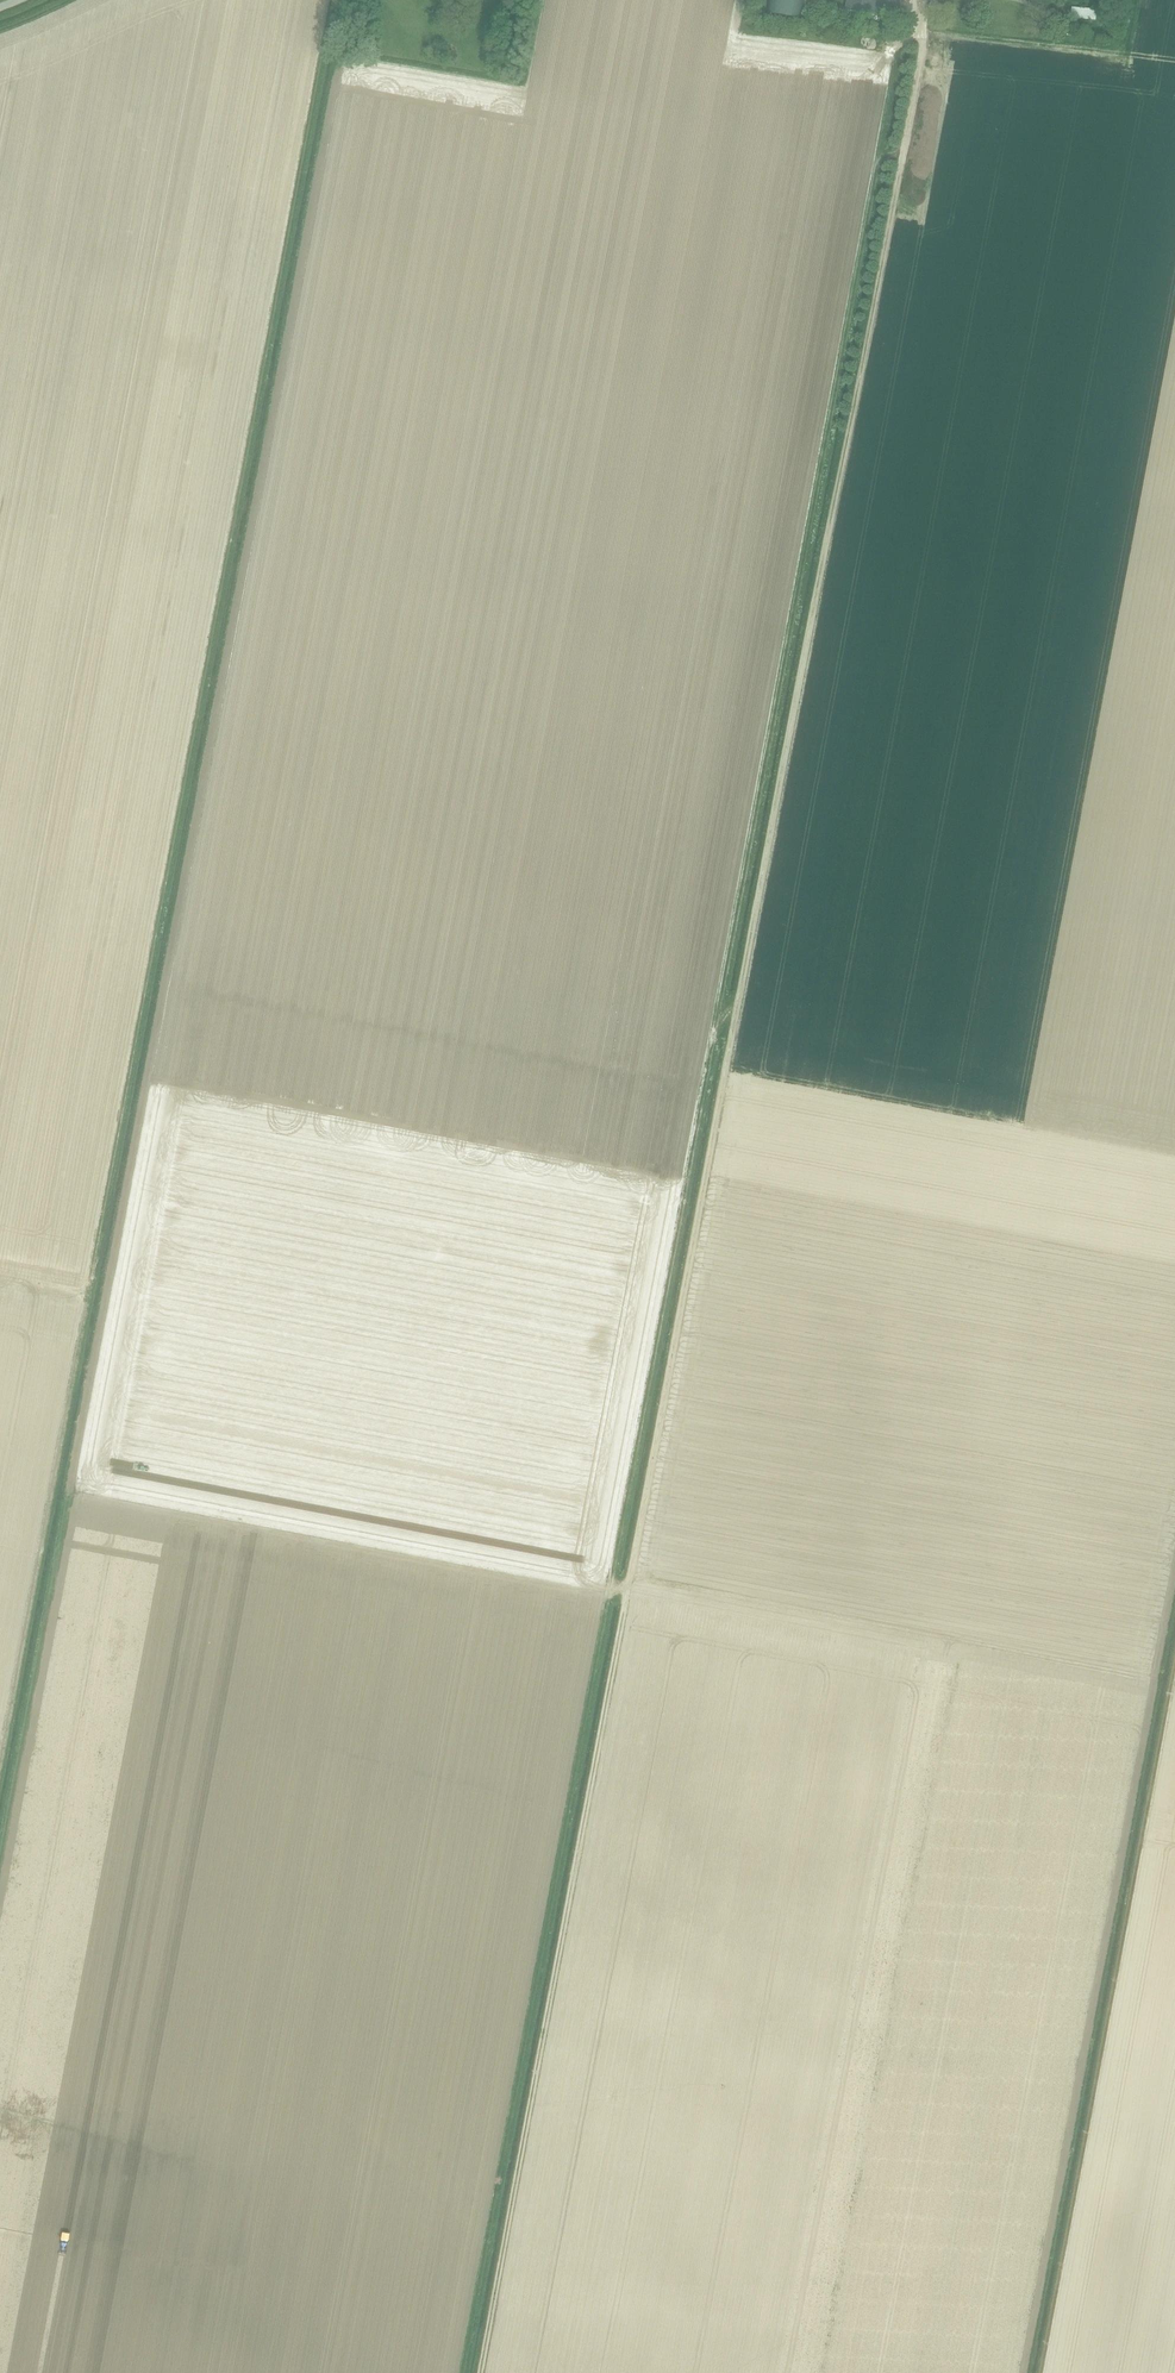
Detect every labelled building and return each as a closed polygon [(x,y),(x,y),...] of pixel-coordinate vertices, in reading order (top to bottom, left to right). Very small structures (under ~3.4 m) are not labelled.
[(804,0),(769,0),(767,16),(801,21),(804,0)] [(834,13),(843,15),(845,0),(836,0),(834,13)] [(899,18),(902,0),(879,0),(876,14),(899,18)] [(1072,19),(1097,21),(1098,10),(1082,8),(1082,2),(1074,1),(1073,8),(1072,8),(1072,19)] [(968,178),(983,179),(984,164),(970,163),(968,178)]
